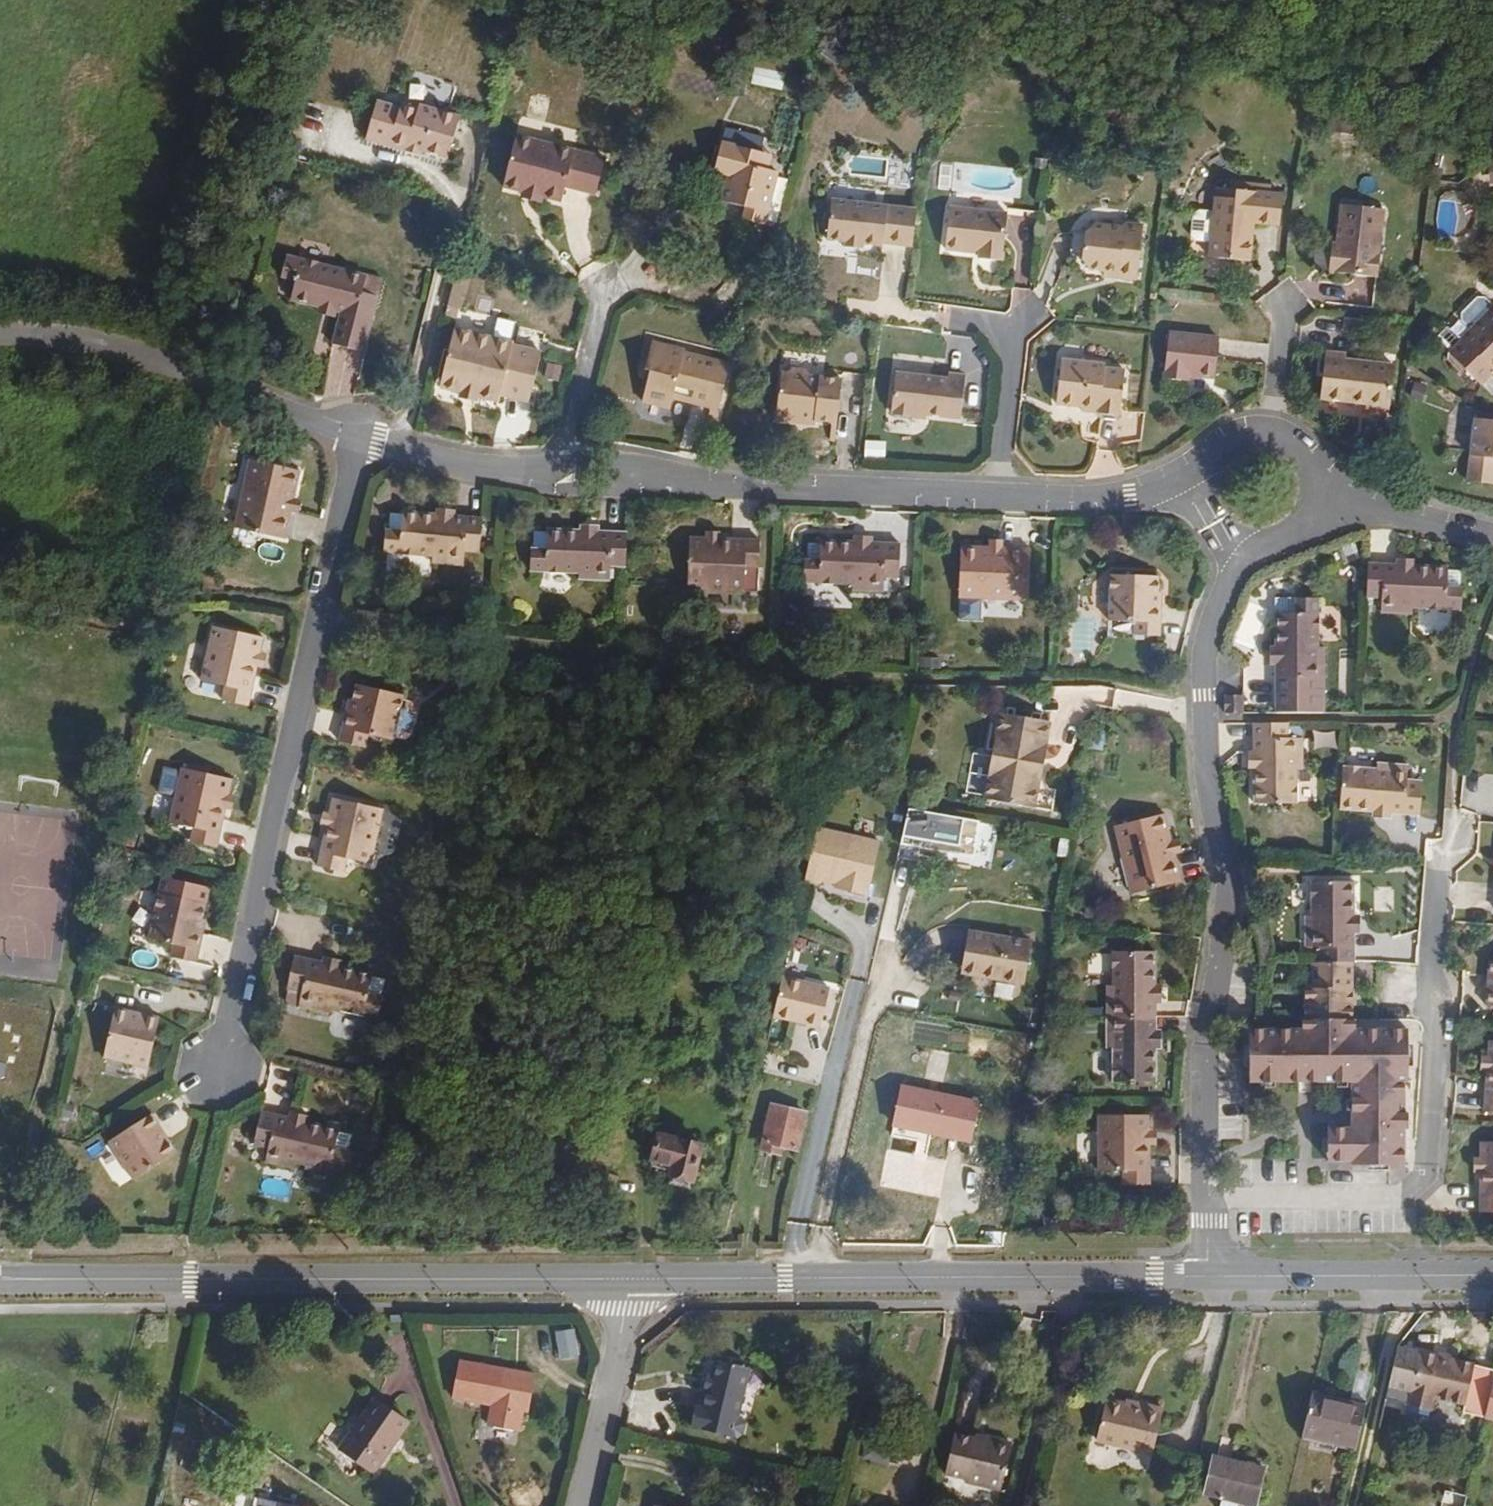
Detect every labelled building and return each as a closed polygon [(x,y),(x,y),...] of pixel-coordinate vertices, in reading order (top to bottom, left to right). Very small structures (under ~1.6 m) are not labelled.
[(453,161),(465,120),(425,108),(424,111),(423,115),(406,110),(405,112),(382,105),(371,142),(412,154),(413,150),(426,153),(453,161)] [(423,115),(424,111),(407,106),(406,110),(423,115)] [(727,126),(723,138),(761,149),(764,137),(727,126)] [(602,198),(611,161),(522,139),(509,190),(528,195),(547,200),(567,205),(571,191),(602,198)] [(770,225),(782,174),(772,172),(761,169),(765,154),(725,144),(718,173),(733,176),(731,183),(726,204),(750,210),(748,220),(770,225)] [(772,172),(775,157),(765,154),(761,169),(772,172)] [(731,183),(733,176),(718,173),(716,180),(731,183)] [(1252,263),(1256,223),(1282,225),(1286,197),(1223,190),(1222,200),(1219,200),(1218,217),(1214,217),(1212,239),(1215,239),(1213,259),(1252,263)] [(547,200),(528,195),(526,201),(546,206),(547,200)] [(918,247),(922,209),(836,199),(831,239),(852,242),(868,243),(889,246),(889,243),(918,247)] [(1379,256),(1383,212),(1344,207),(1340,246),(1339,256),(1334,255),(1332,274),(1379,279),(1382,256),(1379,256)] [(1007,264),(1012,218),(955,211),(949,252),(975,255),(976,252),(985,254),(983,261),(1007,264)] [(1133,280),(1140,226),(1121,223),(1117,228),(1091,225),(1082,232),(1080,259),(1088,271),(1102,272),(1115,274),(1115,278),(1133,280)] [(367,297),(372,279),(290,258),(281,300),(323,310),(323,307),(338,311),(337,316),(343,317),(335,348),(367,357),(378,317),(372,316),(376,299),(367,297)] [(458,326),(468,284),(459,282),(448,324),(458,326)] [(378,317),(382,301),(376,299),(372,316),(378,317)] [(1492,314),(1492,307),(1488,302),(1484,302),(1469,318),(1469,322),(1477,329),(1492,314)] [(338,311),(323,307),(323,310),(321,316),(336,320),(337,316),(338,311)] [(1477,329),(1464,342),(1492,372),(1492,314),(1477,329)] [(1361,333),(1362,319),(1346,318),(1345,331),(1361,333)] [(1212,377),(1216,337),(1167,332),(1162,377),(1185,380),(1186,375),(1212,377)] [(531,406),(542,359),(513,352),(514,349),(456,335),(444,382),(463,387),(461,395),(479,400),(480,395),(501,400),(501,398),(531,406)] [(726,400),(735,368),(688,355),(688,353),(656,344),(649,370),(657,373),(655,378),(652,378),(645,404),(674,411),(676,401),(696,406),(699,393),(726,400)] [(1391,405),(1396,366),(1349,361),(1349,355),(1328,353),(1323,399),(1346,402),(1346,400),(1366,402),(1370,409),(1386,410),(1391,405)] [(1125,418),(1130,372),(1109,370),(1110,366),(1066,361),(1061,406),(1088,409),(1105,411),(1105,416),(1125,418)] [(841,425),(846,381),(814,377),(810,371),(794,369),(787,374),(782,374),(777,422),(802,425),(806,421),(818,422),(835,424),(841,425)] [(967,419),(971,377),(952,375),(951,379),(900,373),(895,411),(898,411),(898,416),(916,417),(916,414),(928,415),(967,419)] [(1424,402),(1431,387),(1418,381),(1411,397),(1424,402)] [(461,395),(463,387),(444,382),(442,391),(461,395)] [(720,423),(726,400),(699,393),(696,406),(715,411),(712,421),(720,423)] [(479,400),(461,395),(460,401),(478,406),(479,400)] [(501,400),(480,395),(479,400),(499,405),(501,400)] [(1478,423),(1469,487),(1492,489),(1492,425),(1478,423)] [(286,539),(301,472),(250,460),(235,527),(286,539)] [(482,559),(485,526),(454,522),(454,526),(435,524),(436,520),(390,515),(386,557),(433,563),(433,568),(465,572),(466,558),(482,559)] [(454,522),(455,519),(436,516),(436,520),(435,524),(454,526),(454,522)] [(630,571),(631,536),(598,535),(598,538),(583,537),(583,534),(548,533),(548,535),(534,535),(533,575),(580,577),(580,583),(613,585),(613,570),(630,571)] [(764,570),(765,542),(695,539),(692,589),(749,591),(750,569),(764,570)] [(875,547),(876,542),(859,541),(859,546),(859,549),(875,550),(875,547)] [(1026,603),(1028,551),(1000,550),(1000,542),(985,542),(985,549),(958,548),(955,600),(1026,603)] [(905,582),(906,548),(875,547),(875,550),(859,549),(859,546),(825,545),(824,564),(810,564),(809,586),(856,588),(856,595),(889,596),(890,582),(905,582)] [(1419,572),(1419,567),(1402,566),(1402,571),(1401,574),(1418,575),(1419,572)] [(1452,593),(1453,574),(1419,572),(1418,575),(1401,574),(1402,571),(1371,569),(1369,604),(1384,605),(1383,619),(1416,621),(1416,614),(1465,617),(1467,593),(1452,593)] [(1164,609),(1164,595),(1160,595),(1161,578),(1111,576),(1109,623),(1136,624),(1136,638),(1162,638),(1164,609)] [(1323,650),(1323,600),(1301,600),(1301,614),(1281,614),(1282,650),(1284,650),(1285,665),(1282,665),(1282,714),(1324,714),(1324,681),(1331,681),(1331,650),(1323,650)] [(261,654),(264,640),(213,629),(204,669),(255,680),(257,672),(261,654)] [(262,673),(266,655),(261,654),(257,672),(262,673)] [(249,707),(255,680),(204,669),(201,683),(224,688),(221,701),(249,707)] [(393,741),(404,695),(355,684),(349,714),(346,713),(340,742),(365,748),(368,736),(393,741)] [(1038,751),(1043,724),(999,716),(991,745),(1038,751)] [(1301,771),(1301,739),(1287,738),(1288,722),(1254,721),(1253,750),(1253,768),(1254,804),(1295,804),(1296,771),(1301,771)] [(1045,751),(1052,728),(1043,724),(1038,751),(1045,751)] [(1034,776),(1037,759),(1043,760),(1045,751),(1038,751),(991,745),(983,803),(1027,811),(1031,790),(1037,791),(1040,777),(1034,776)] [(1040,777),(1043,760),(1037,759),(1034,776),(1040,777)] [(1385,771),(1387,763),(1376,770),(1344,769),(1342,809),(1376,812),(1376,806),(1384,807),(1385,771)] [(228,794),(232,779),(180,769),(169,825),(193,829),(191,844),(217,849),(226,809),(228,794)] [(1419,820),(1421,787),(1407,787),(1408,773),(1385,771),(1384,807),(1382,815),(1391,815),(1391,818),(1419,820)] [(1034,811),(1037,791),(1031,790),(1027,811),(1034,811)] [(233,810),(236,795),(228,794),(226,809),(233,810)] [(372,864),(386,808),(332,798),(329,815),(326,827),(317,868),(346,874),(350,860),(372,864)] [(1382,815),(1384,807),(1376,806),(1376,812),(1388,826),(1395,827),(1382,815)] [(907,808),(902,849),(981,859),(986,818),(907,808)] [(326,827),(329,815),(322,813),(319,826),(326,827)] [(1402,833),(1391,818),(1391,815),(1382,815),(1395,827),(1394,832),(1402,833)] [(1181,857),(1177,840),(1170,842),(1164,817),(1113,828),(1114,836),(1128,896),(1181,884),(1175,859),(1181,857)] [(819,825),(807,883),(870,897),(883,839),(819,825)] [(211,889),(164,878),(160,894),(207,905),(211,889)] [(1355,926),(1354,908),(1358,908),(1357,879),(1324,879),(1324,894),(1309,894),(1309,927),(1314,927),(1314,955),(1359,955),(1358,926),(1355,926)] [(201,932),(207,906),(160,895),(149,940),(175,946),(172,957),(199,963),(206,933),(201,932)] [(1367,927),(1366,909),(1358,908),(1354,908),(1355,926),(1358,926),(1367,927)] [(1025,983),(1032,942),(970,932),(963,974),(1025,983)] [(1150,1005),(1150,985),(1154,986),(1154,954),(1111,954),(1111,986),(1106,986),(1106,1019),(1154,1019),(1154,1006),(1150,1005)] [(379,1018),(388,977),(339,967),(322,963),(294,957),(285,1003),(333,1014),(334,1008),(379,1018)] [(339,967),(340,961),(323,957),(322,963),(339,967)] [(1347,1017),(1346,960),(1307,960),(1307,985),(1301,985),(1300,1017),(1347,1017)] [(830,988),(783,977),(773,1016),(821,1027),(830,988)] [(1159,1005),(1159,986),(1154,986),(1150,985),(1150,1005),(1154,1006),(1159,1005)] [(8,1147),(29,1111),(42,1076),(56,1012),(0,999),(0,1122),(8,1147)] [(150,1071),(162,1020),(115,1010),(104,1061),(150,1071)] [(1328,1164),(1347,1164),(1347,1168),(1351,1174),(1385,1175),(1401,1175),(1400,1135),(1405,1135),(1404,1118),(1401,1118),(1400,1090),(1404,1087),(1404,1035),(1355,1034),(1357,1028),(1349,1028),(1349,1017),(1347,1017),(1300,1017),(1297,1017),(1297,1028),(1247,1029),(1247,1083),(1347,1083),(1348,1128),(1328,1129),(1328,1164)] [(1150,1049),(1150,1032),(1154,1031),(1154,1019),(1106,1019),(1106,1049),(1112,1050),(1113,1083),(1155,1083),(1155,1049),(1150,1049)] [(1160,1049),(1160,1031),(1154,1031),(1150,1032),(1150,1049),(1155,1049),(1160,1049)] [(1487,1043),(1486,1058),(1486,1072),(1484,1112),(1492,1112),(1492,1043),(1487,1043)] [(969,1144),(977,1104),(899,1088),(890,1129),(969,1144)] [(797,1149),(805,1113),(773,1106),(762,1150),(778,1154),(780,1145),(797,1149)] [(346,1175),(354,1136),(339,1133),(340,1130),(306,1122),(306,1126),(290,1123),(290,1119),(261,1113),(254,1146),(269,1149),(266,1163),(298,1169),(299,1164),(346,1175)] [(1149,1129),(1150,1114),(1096,1114),(1096,1170),(1121,1170),(1121,1184),(1149,1184),(1150,1144),(1149,1129)] [(177,1153),(151,1115),(107,1145),(133,1183),(177,1153)] [(1158,1145),(1158,1130),(1149,1129),(1150,1144),(1158,1145)] [(694,1186),(705,1145),(666,1135),(660,1156),(680,1161),(675,1181),(694,1186)] [(1480,1144),(1480,1160),(1479,1173),(1478,1213),(1492,1214),(1492,1144),(1480,1144)] [(576,1327),(555,1331),(561,1363),(582,1359),(576,1327)] [(1465,1407),(1473,1369),(1420,1356),(1408,1409),(1430,1414),(1434,1399),(1465,1407)] [(739,1418),(750,1368),(715,1361),(714,1369),(706,1405),(700,1404),(695,1427),(736,1435),(745,1437),(749,1420),(739,1418)] [(529,1417),(537,1378),(465,1363),(456,1401),(494,1409),(491,1426),(521,1432),(525,1416),(529,1417)] [(1492,1380),(1482,1420),(1492,1423),(1492,1380)] [(1353,1455),(1365,1406),(1310,1392),(1299,1442),(1353,1455)] [(1151,1456),(1163,1409),(1142,1404),(1141,1408),(1105,1400),(1095,1442),(1151,1456)] [(373,1475),(410,1424),(377,1401),(352,1437),(358,1441),(347,1457),(373,1475)] [(998,1492),(1009,1445),(982,1438),(981,1442),(954,1435),(944,1479),(998,1492)] [(347,1457),(358,1441),(352,1437),(340,1468),(347,1457)] [(881,1467),(887,1442),(866,1437),(860,1462),(881,1467)] [(1262,1470),(1213,1459),(1203,1500),(1230,1505),(1253,1505),(1262,1470)]
